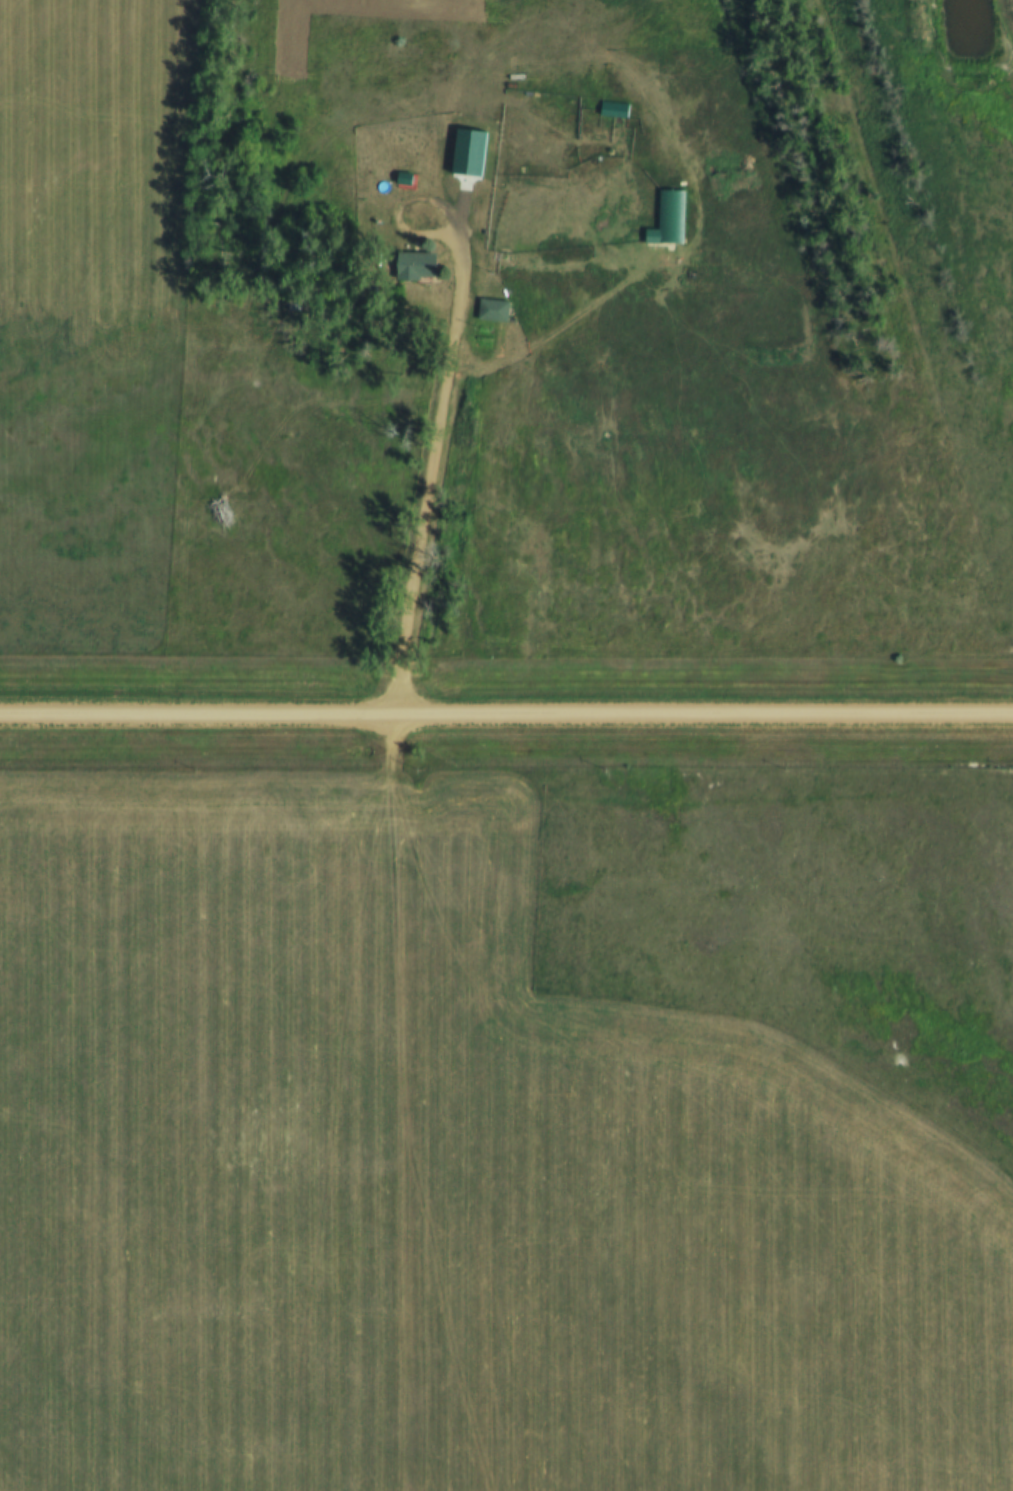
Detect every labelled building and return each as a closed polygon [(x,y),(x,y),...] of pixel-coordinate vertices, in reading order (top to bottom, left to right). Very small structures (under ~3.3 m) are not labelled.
[(596,117),(627,117),(627,101),(596,101),(596,117)] [(682,190),(655,189),(655,229),(640,229),(640,243),(682,243),(682,190)] [(433,253),(393,253),(393,279),(433,279),(433,253)] [(506,322),(506,300),(475,299),(474,321),(506,322)]
